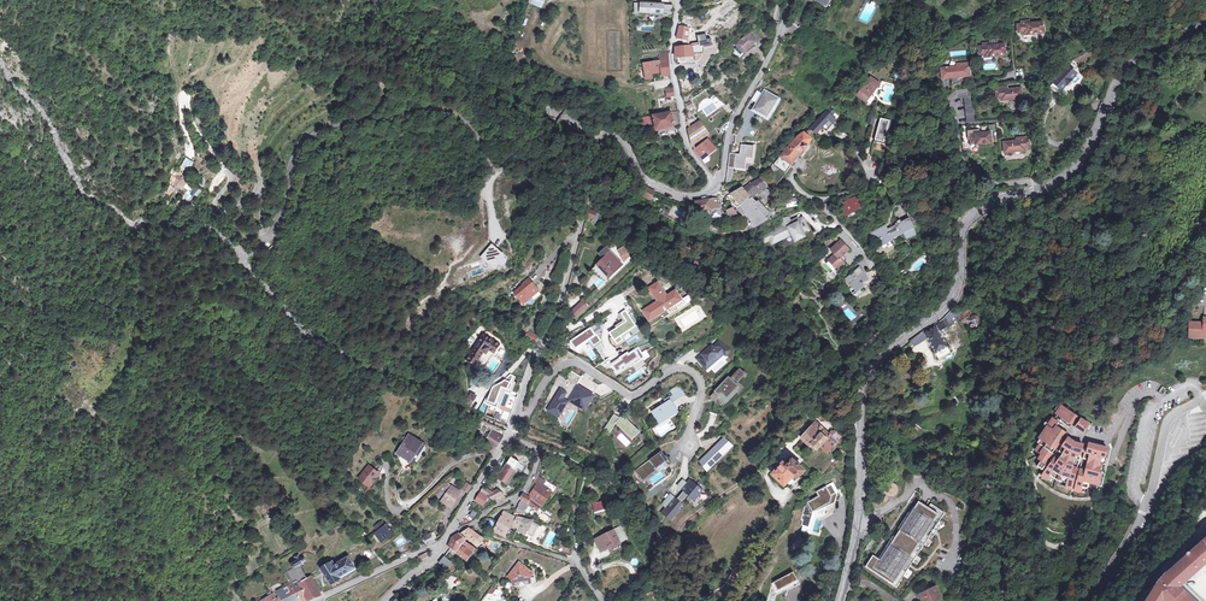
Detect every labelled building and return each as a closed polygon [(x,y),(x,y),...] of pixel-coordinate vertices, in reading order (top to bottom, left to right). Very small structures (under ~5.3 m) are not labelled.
[(546,0),(531,0),(529,4),(543,9),(546,0)] [(634,3),(635,14),(641,14),(641,12),(663,11),(663,13),(672,12),(672,2),(634,3)] [(1031,31),(1032,34),(1044,33),(1043,22),(1030,23),(1029,20),(1021,21),(1022,24),(1017,25),(1018,33),(1023,32),(1031,31)] [(677,38),(687,40),(688,28),(680,26),(677,38)] [(736,46),(737,47),(745,54),(757,41),(748,33),(736,46)] [(979,55),(984,54),(992,53),(992,57),(1005,55),(1004,45),(991,46),(991,42),(983,43),(984,46),(979,47),(979,55)] [(694,55),(692,46),(675,48),(675,57),(694,55)] [(745,54),(737,47),(736,48),(735,51),(742,57),(745,54)] [(1087,60),(1082,55),(1075,59),(1082,65),(1087,60)] [(643,63),(645,74),(661,72),(662,77),(670,75),(669,59),(643,63)] [(941,68),(942,79),(952,78),(953,85),(955,85),(956,84),(958,84),(959,83),(960,83),(961,82),(963,82),(963,81),(964,80),(965,79),(965,78),(965,77),(966,77),(967,77),(968,77),(969,77),(970,77),(970,76),(969,73),(968,62),(960,63),(960,66),(941,68)] [(1051,83),(1052,84),(1059,90),(1060,91),(1076,74),(1067,66),(1062,72),(1061,71),(1056,76),(1057,77),(1051,83)] [(874,83),(876,80),(871,76),(868,80),(857,96),(866,102),(877,87),(878,86),(874,83)] [(1059,90),(1052,84),(1049,88),(1055,94),(1059,90)] [(997,98),(1001,98),(1010,97),(1010,100),(1022,99),(1021,88),(1008,89),(1008,86),(996,87),(997,98)] [(757,91),(752,99),(757,102),(762,94),(757,91)] [(780,100),(766,91),(754,110),(768,119),(780,100)] [(660,94),(661,104),(677,102),(674,92),(660,94)] [(763,97),(759,104),(761,105),(760,107),(758,106),(755,111),(761,114),(762,113),(769,117),(772,111),(771,111),(774,106),(775,107),(778,101),(772,97),(773,96),(767,92),(763,97)] [(974,96),(965,97),(967,123),(976,122),(974,96)] [(691,101),(685,103),(688,112),(694,110),(691,101)] [(680,118),(679,114),(679,111),(672,112),(672,111),(653,115),(650,116),(654,129),(657,128),(658,129),(680,124),(680,122),(680,118)] [(833,111),(830,114),(836,119),(839,117),(833,111)] [(815,133),(820,129),(822,130),(825,127),(827,129),(835,120),(827,112),(811,129),(815,133)] [(873,126),(875,117),(868,115),(866,125),(873,126)] [(892,123),(880,119),(874,143),(885,146),(892,123)] [(706,132),(698,122),(688,129),(692,141),(706,132)] [(969,131),(970,142),(978,142),(978,145),(991,144),(990,132),(977,134),(977,131),(969,131)] [(787,148),(786,150),(780,157),(791,165),(799,155),(800,157),(806,151),(806,150),(809,147),(808,146),(811,139),(804,133),(797,138),(787,148)] [(656,134),(644,137),(645,143),(658,141),(656,134)] [(1004,153),(1017,152),(1016,149),(1024,148),(1029,148),(1028,139),(1024,140),(1023,137),(1016,138),(1016,141),(1003,142),(1004,153)] [(714,149),(706,140),(694,150),(701,158),(702,160),(707,155),(714,149)] [(754,146),(741,144),(740,154),(730,153),(728,168),(745,170),(746,158),(753,159),(754,146)] [(176,176),(171,182),(166,188),(170,191),(173,187),(175,188),(181,180),(176,176)] [(740,205),(737,208),(743,216),(747,213),(751,218),(754,227),(767,220),(764,218),(770,212),(765,206),(764,207),(760,202),(761,201),(758,198),(755,201),(751,197),(766,186),(760,178),(743,188),(742,187),(731,194),(736,199),(740,205)] [(645,191),(641,199),(651,203),(654,195),(645,191)] [(802,205),(802,204),(801,200),(806,199),(805,197),(800,198),(800,197),(786,200),(788,208),(802,205)] [(718,206),(717,200),(716,198),(696,202),(696,203),(698,211),(698,212),(719,209),(718,206)] [(860,207),(855,198),(839,205),(844,215),(860,207)] [(729,216),(735,213),(734,210),(732,207),(728,209),(726,210),(725,211),(728,216),(729,216)] [(595,215),(599,216),(599,214),(589,209),(587,217),(595,219),(595,215)] [(768,229),(758,234),(762,242),(768,239),(770,242),(789,232),(793,240),(802,236),(800,231),(806,228),(800,217),(788,224),(784,216),(777,220),(779,225),(769,230),(768,229)] [(876,236),(881,246),(890,241),(890,240),(903,233),(905,236),(915,233),(912,223),(910,223),(908,219),(901,222),(900,219),(898,220),(898,221),(897,222),(895,223),(896,225),(887,229),(885,225),(873,232),(875,236),(876,236)] [(847,250),(839,241),(830,249),(835,254),(828,260),(837,268),(846,259),(842,255),(847,250)] [(618,250),(622,256),(627,253),(624,247),(618,250)] [(610,252),(609,254),(618,264),(620,262),(610,252)] [(630,257),(627,253),(622,256),(624,262),(630,257)] [(618,264),(609,254),(596,265),(608,278),(623,264),(620,262),(618,264)] [(507,260),(503,256),(498,261),(502,265),(507,260)] [(859,273),(862,271),(858,266),(853,271),(857,275),(859,273)] [(864,272),(862,271),(859,273),(857,275),(853,271),(846,278),(844,279),(845,280),(856,292),(863,286),(864,287),(865,286),(864,285),(877,280),(872,269),(864,272)] [(520,297),(525,302),(539,291),(528,278),(522,284),(523,285),(514,292),(518,298),(520,297)] [(856,292),(845,280),(840,285),(850,297),(856,292)] [(681,299),(674,290),(666,295),(657,282),(649,288),(657,301),(643,310),(649,320),(681,299)] [(822,299),(826,304),(833,297),(829,293),(822,299)] [(969,324),(969,325),(969,326),(970,326),(970,327),(971,327),(972,327),(972,326),(973,326),(976,327),(978,319),(976,316),(973,315),(971,316),(970,314),(972,314),(971,312),(970,312),(968,309),(957,313),(952,308),(942,319),(946,325),(947,324),(948,324),(959,317),(961,321),(969,324)] [(1205,319),(1205,324),(1190,324),(1190,338),(1205,338),(1205,319)] [(935,353),(947,346),(940,333),(947,330),(942,322),(924,332),(923,331),(910,341),(913,345),(923,340),(925,337),(935,353)] [(652,338),(661,335),(663,339),(666,338),(661,326),(649,331),(652,338)] [(484,352),(487,354),(490,349),(495,353),(501,344),(483,333),(465,359),(475,365),(484,352)] [(537,338),(530,334),(527,339),(534,343),(537,338)] [(717,336),(693,357),(705,371),(723,355),(725,357),(731,352),(717,336)] [(947,346),(935,353),(938,359),(950,353),(947,346)] [(528,354),(523,355),(482,395),(514,407),(528,354)] [(730,379),(727,376),(711,392),(713,394),(709,397),(720,408),(739,390),(734,385),(744,374),(739,370),(730,379)] [(582,375),(578,386),(595,391),(599,381),(582,375)] [(858,390),(861,382),(851,379),(847,389),(858,392),(858,390)] [(561,388),(547,410),(560,417),(570,403),(586,412),(596,396),(577,385),(568,399),(565,398),(567,392),(561,388)] [(684,395),(678,385),(669,391),(672,395),(669,397),(673,403),(684,395)] [(476,396),(471,393),(466,402),(471,405),(476,396)] [(680,407),(686,401),(684,399),(678,405),(680,407)] [(678,413),(669,400),(650,412),(659,426),(678,413)] [(1060,406),(1054,414),(1083,434),(1089,425),(1060,406)] [(514,410),(507,407),(503,415),(498,413),(495,420),(508,425),(514,410)] [(817,417),(820,420),(822,419),(823,420),(827,416),(822,412),(817,417)] [(620,417),(614,413),(603,430),(609,434),(615,425),(620,417)] [(623,419),(621,416),(620,417),(615,425),(632,441),(640,431),(626,418),(623,419)] [(1042,471),(1066,434),(1057,427),(1059,423),(1051,418),(1037,439),(1041,441),(1034,451),(1040,456),(1037,460),(1040,463),(1037,467),(1042,471)] [(837,441),(830,435),(829,436),(816,425),(803,438),(813,446),(811,448),(815,451),(816,449),(817,450),(820,447),(827,453),(833,447),(835,450),(838,446),(835,443),(837,441)] [(836,428),(830,435),(837,441),(839,439),(843,435),(836,428)] [(502,440),(496,436),(497,434),(492,431),(487,440),(497,447),(502,440)] [(399,451),(411,459),(421,445),(416,441),(417,439),(411,434),(408,438),(405,443),(399,451)] [(734,448),(723,437),(697,462),(708,473),(734,448)] [(425,444),(417,439),(416,441),(421,445),(411,459),(414,461),(425,444)] [(1072,490),(1083,447),(1075,444),(1068,440),(1042,477),(1047,480),(1050,476),(1058,482),(1067,484),(1066,489),(1072,490)] [(1080,470),(1075,491),(1081,493),(1082,488),(1088,489),(1088,488),(1097,490),(1103,468),(1108,450),(1090,445),(1087,453),(1086,453),(1084,460),(1085,460),(1082,471),(1080,470)] [(1110,451),(1108,450),(1103,468),(1105,468),(1109,455),(1111,455),(1112,450),(1110,451)] [(660,453),(634,471),(641,482),(656,471),(655,469),(666,462),(660,453)] [(798,477),(799,477),(804,471),(792,461),(787,467),(785,465),(783,463),(772,475),(784,486),(787,483),(795,475),(798,477)] [(507,463),(502,471),(498,478),(502,480),(504,478),(506,479),(505,482),(507,483),(515,470),(510,467),(511,465),(507,463)] [(370,464),(359,477),(369,485),(380,472),(370,464)] [(544,487),(548,482),(537,474),(536,477),(535,480),(538,482),(544,487)] [(795,475),(787,483),(792,487),(800,478),(799,477),(798,477),(795,475)] [(664,508),(662,511),(671,518),(677,511),(683,504),(681,503),(687,496),(694,502),(704,490),(690,478),(685,483),(680,489),(683,492),(677,498),(674,496),(674,497),(664,508)] [(685,483),(681,479),(676,486),(680,489),(685,483)] [(445,492),(447,493),(441,500),(451,507),(461,492),(452,486),(451,487),(447,481),(434,492),(439,497),(445,492)] [(556,487),(548,482),(544,487),(538,482),(528,497),(525,494),(520,502),(514,515),(521,517),(529,505),(538,511),(541,505),(542,504),(544,506),(556,487)] [(833,483),(817,491),(820,497),(808,503),(804,507),(800,525),(809,527),(814,513),(836,503),(838,494),(833,483)] [(882,502),(887,504),(891,497),(892,498),(893,497),(895,497),(896,496),(897,495),(898,494),(899,493),(899,491),(899,490),(899,488),(898,487),(898,486),(896,484),(895,484),(894,483),(892,483),(891,483),(889,483),(888,484),(887,485),(886,486),(885,488),(885,489),(885,491),(885,492),(885,494),(886,495),(882,502)] [(466,495),(471,488),(466,484),(461,491),(466,495)] [(478,495),(486,500),(488,497),(497,503),(502,500),(505,498),(503,493),(496,489),(492,492),(484,486),(481,491),(478,495)] [(674,497),(669,493),(660,504),(664,508),(674,497)] [(486,500),(478,495),(476,499),(483,504),(486,500)] [(279,511),(271,500),(264,504),(272,516),(279,511)] [(606,510),(603,501),(594,504),(597,512),(606,510)] [(895,588),(941,518),(919,503),(879,561),(873,556),(865,568),(895,588)] [(524,531),(528,533),(533,536),(534,536),(538,526),(538,524),(534,522),(522,518),(511,516),(510,515),(503,511),(498,522),(487,516),(479,524),(478,525),(478,526),(489,532),(490,533),(491,533),(492,533),(493,532),(493,531),(494,530),(504,536),(505,537),(512,528),(518,530),(517,531),(523,533),(524,531)] [(662,511),(661,513),(671,521),(679,512),(677,511),(671,518),(662,511)] [(386,525),(375,533),(381,541),(392,533),(386,525)] [(621,526),(613,530),(619,542),(627,538),(621,526)] [(467,538),(477,546),(483,539),(470,528),(462,533),(467,538)] [(619,542),(613,530),(595,539),(602,551),(619,542)] [(381,541),(383,544),(394,535),(392,533),(381,541)] [(435,542),(431,534),(424,537),(421,539),(428,546),(435,542)] [(449,547),(451,548),(466,560),(476,549),(465,541),(467,539),(460,534),(453,538),(449,547)] [(1197,547),(1164,573),(1154,583),(1143,600),(1196,600),(1182,588),(1205,566),(1205,540),(1197,547)] [(671,553),(663,554),(664,563),(672,563),(671,553)] [(304,562),(302,559),(299,555),(295,557),(297,561),(293,563),(293,564),(292,564),(292,565),(292,567),(293,568),(294,569),(295,569),(300,566),(303,564),(304,565),(305,564),(304,562)] [(447,569),(452,563),(444,556),(440,563),(447,569)] [(340,578),(339,577),(355,568),(348,558),(335,566),(333,561),(322,568),(332,583),(340,578)] [(524,569),(524,567),(519,563),(508,577),(512,581),(513,586),(518,585),(521,582),(526,585),(531,584),(530,579),(534,575),(529,570),(526,571),(524,569)] [(295,569),(291,571),(296,579),(289,583),(290,584),(277,592),(280,595),(277,596),(280,600),(281,600),(283,600),(305,600),(319,595),(321,594),(311,576),(308,578),(300,566),(295,569)] [(518,585),(513,586),(513,588),(519,587),(521,588),(523,588),(524,586),(531,586),(533,584),(536,584),(535,573),(534,575),(530,579),(531,584),(526,585),(521,582),(518,585)] [(799,581),(795,573),(773,584),(778,594),(799,581)] [(936,587),(919,595),(922,600),(932,600),(941,597),(936,587)]
